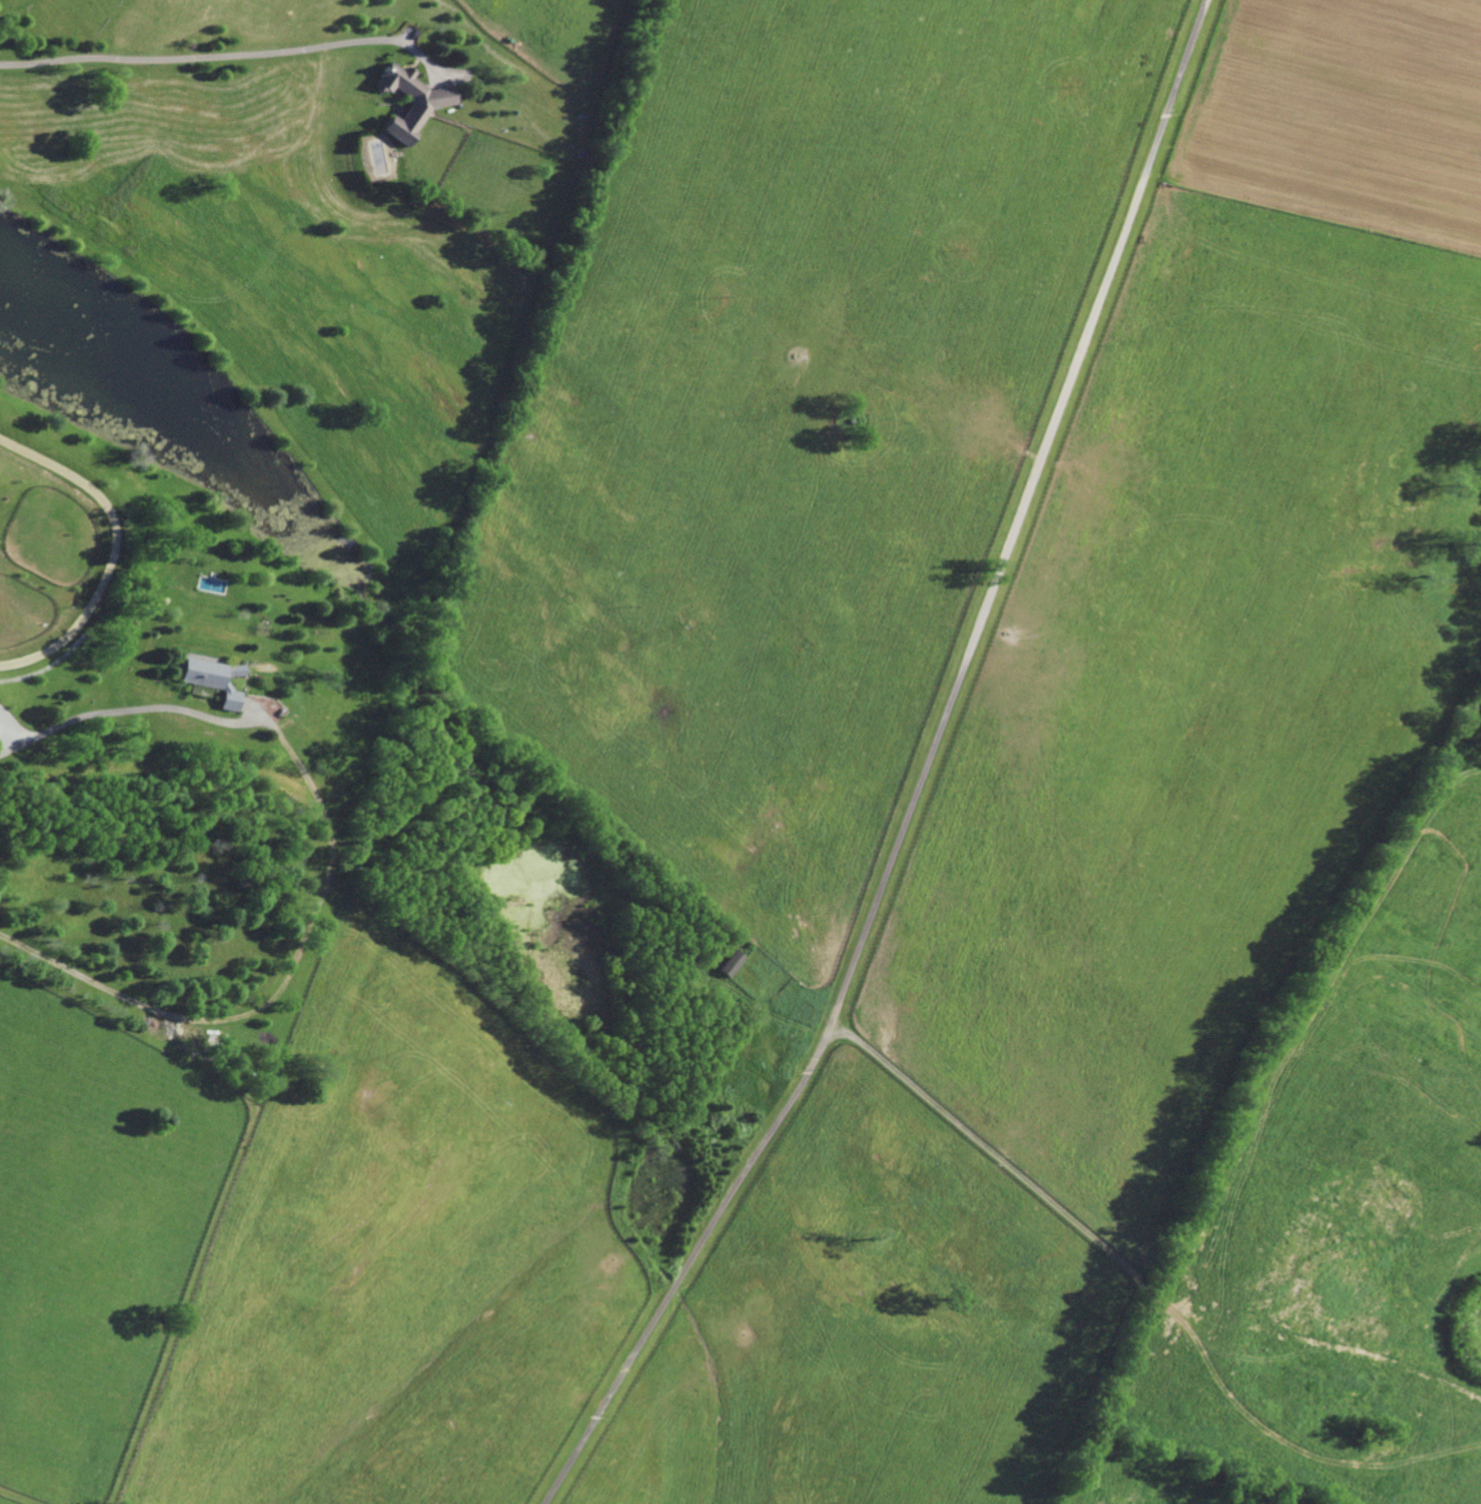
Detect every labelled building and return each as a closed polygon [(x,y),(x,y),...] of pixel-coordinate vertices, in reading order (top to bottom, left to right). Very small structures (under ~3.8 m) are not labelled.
[(418,69),(419,70),(415,76),(427,84),(430,87),(431,87),(430,88),(453,84),(457,102),(434,106),(433,107),(428,114),(418,128),(420,130),(409,146),(388,130),(384,127),(393,114),(395,112),(403,118),(414,103),(411,101),(413,98),(414,98),(412,97),(403,90),(396,85),(392,90),(378,80),(393,60),(405,69),(409,63),(410,63),(418,69)] [(223,659),(227,660),(226,664),(244,662),(244,665),(245,672),(245,673),(224,675),(223,678),(226,678),(231,686),(231,689),(240,690),(239,694),(237,706),(236,709),(219,706),(222,690),(220,686),(211,685),(209,696),(188,692),(190,681),(179,679),(181,669),(174,668),(176,657),(179,657),(179,655),(185,652),(223,659)] [(730,978),(719,968),(738,948),(748,957),(730,978)]
